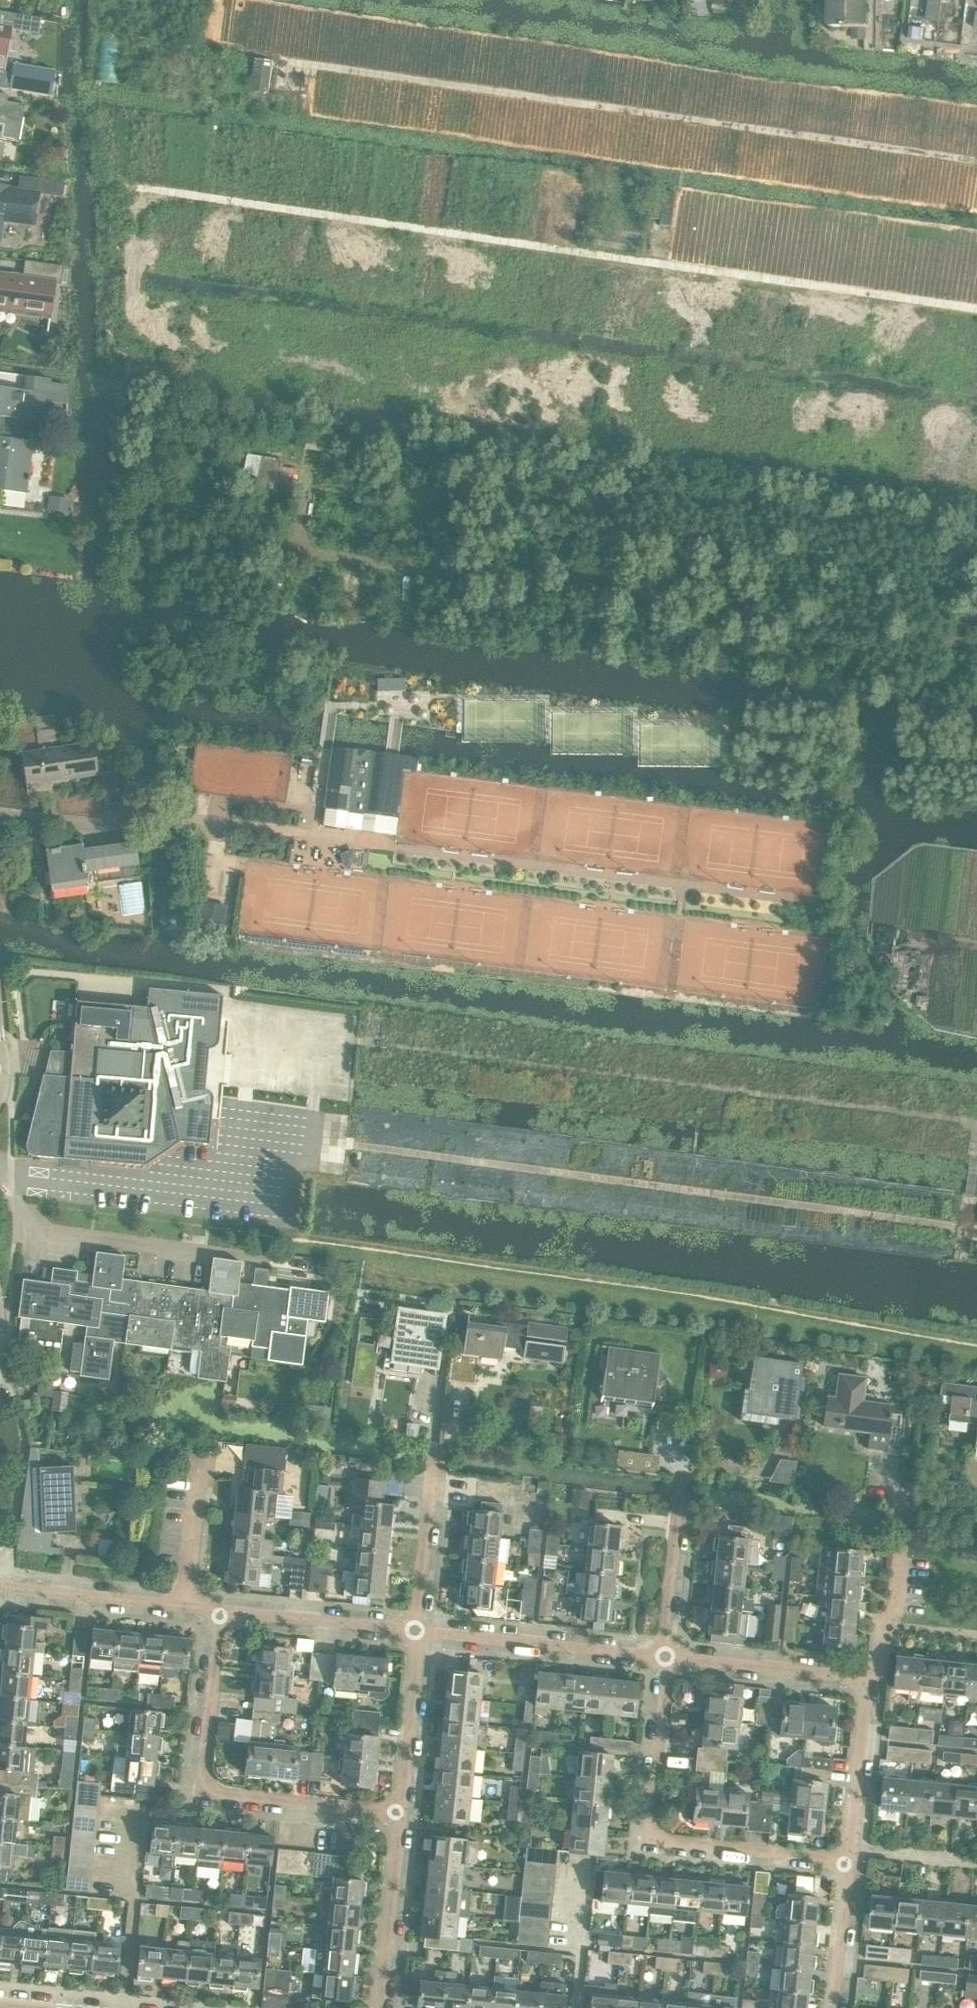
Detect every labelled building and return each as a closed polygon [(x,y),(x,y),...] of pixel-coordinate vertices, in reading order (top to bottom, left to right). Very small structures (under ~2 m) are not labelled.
[(852,27),(865,28),(865,0),(830,0),(830,27),(852,27)] [(3,71),(6,55),(5,55),(10,28),(37,33),(39,20),(0,13),(0,71),(3,71)] [(907,37),(924,39),(925,28),(909,26),(907,37)] [(865,28),(852,28),(852,38),(865,38),(865,28)] [(254,58),(249,91),(248,103),(277,107),(278,96),(266,94),(271,61),(254,58)] [(51,96),(56,71),(12,64),(11,73),(3,71),(0,71),(0,87),(51,96)] [(1,127),(0,131),(0,138),(18,141),(24,104),(7,101),(8,95),(0,93),(0,127),(1,127)] [(0,238),(3,221),(31,225),(35,193),(39,194),(63,197),(65,182),(19,176),(19,178),(18,187),(17,190),(1,187),(0,187),(0,238)] [(653,190),(650,218),(660,219),(659,225),(670,226),(674,192),(653,190)] [(22,276),(0,273),(0,308),(14,310),(14,308),(49,312),(53,282),(60,282),(62,266),(24,260),(22,276)] [(45,394),(66,397),(65,385),(50,383),(50,379),(26,376),(24,390),(0,387),(0,416),(4,416),(1,436),(0,436),(0,490),(2,490),(3,485),(24,488),(24,494),(25,494),(32,442),(41,443),(44,421),(41,420),(45,394)] [(242,482),(253,484),(253,485),(293,492),(295,478),(297,479),(298,470),(279,466),(280,458),(258,454),(258,456),(248,454),(242,482)] [(47,510),(69,513),(71,499),(49,496),(47,510)] [(378,680),(377,691),(389,691),(389,680),(378,680)] [(20,753),(25,784),(96,774),(92,742),(20,753)] [(325,807),(325,808),(349,811),(349,807),(362,809),(361,813),(363,813),(398,818),(404,773),(415,772),(416,766),(416,762),(417,758),(333,747),(332,750),(332,751),(327,790),(325,807)] [(301,757),(300,765),(313,766),(314,758),(301,757)] [(106,772),(110,803),(128,801),(124,770),(106,772)] [(80,845),(47,849),(52,890),(90,885),(87,869),(136,863),(134,843),(80,850),(80,845)] [(202,903),(199,923),(222,927),(225,907),(202,903)] [(42,1079),(26,1145),(26,1147),(26,1149),(27,1151),(28,1152),(30,1154),(31,1155),(33,1156),(35,1156),(37,1156),(58,1158),(86,1161),(145,1166),(179,1143),(179,1142),(209,1145),(211,1118),(213,1100),(213,1098),(213,1097),(212,1095),(211,1093),(210,1092),(209,1091),(208,1090),(206,1089),(204,1089),(208,1049),(210,1049),(211,1049),(213,1048),(215,1047),(216,1046),(217,1045),(218,1043),(218,1041),(218,1040),(220,1021),(223,995),(148,988),(147,1008),(76,1001),(74,1026),(74,1027),(73,1035),(73,1036),(72,1052),(72,1055),(69,1055),(69,1052),(57,1051),(57,1052),(55,1076),(44,1075),(43,1075),(42,1079)] [(18,1317),(17,1318),(21,1318),(30,1320),(63,1324),(64,1324),(85,1327),(83,1337),(83,1343),(74,1342),(69,1370),(70,1371),(79,1372),(78,1376),(107,1380),(112,1342),(125,1344),(130,1304),(116,1302),(119,1280),(120,1280),(121,1274),(123,1257),(95,1253),(92,1277),(76,1275),(76,1274),(51,1270),(50,1284),(35,1282),(23,1280),(18,1317)] [(210,1269),(207,1292),(225,1294),(219,1336),(226,1337),(225,1338),(230,1338),(252,1341),(256,1314),(248,1313),(252,1287),(251,1286),(237,1285),(240,1262),(212,1258),(210,1269)] [(269,1272),(255,1270),(253,1286),(267,1288),(269,1272)] [(119,1280),(116,1302),(130,1304),(125,1344),(169,1350),(177,1288),(152,1284),(148,1284),(120,1280),(119,1280)] [(252,1287),(248,1313),(256,1314),(252,1341),(251,1347),(267,1349),(266,1361),(301,1366),(308,1322),(323,1324),(327,1294),(290,1289),(288,1292),(252,1287)] [(177,1288),(169,1350),(191,1353),(191,1352),(200,1353),(197,1378),(224,1382),(226,1368),(227,1356),(230,1338),(225,1338),(226,1337),(219,1336),(225,1294),(207,1292),(200,1291),(177,1288)] [(357,1343),(351,1382),(371,1385),(376,1353),(384,1354),(382,1371),(420,1376),(421,1368),(437,1370),(444,1320),(445,1316),(397,1308),(394,1330),(388,1329),(379,1328),(380,1322),(360,1319),(358,1332),(374,1335),(373,1345),(357,1343)] [(475,1385),(479,1357),(502,1360),(504,1348),(524,1351),(523,1358),(562,1364),(565,1347),(561,1346),(562,1342),(566,1342),(568,1328),(527,1322),(527,1326),(496,1322),(495,1327),(467,1323),(462,1354),(451,1352),(447,1381),(475,1385)] [(658,1365),(659,1354),(608,1347),(601,1395),(653,1402),(654,1388),(667,1378),(658,1365)] [(801,1365),(754,1358),(750,1380),(744,1379),(738,1420),(776,1425),(777,1417),(793,1420),(801,1365)] [(708,1377),(726,1380),(728,1365),(710,1362),(708,1377)] [(913,1365),(910,1383),(920,1384),(922,1367),(913,1365)] [(868,1448),(885,1450),(891,1405),(864,1402),(867,1377),(837,1373),(834,1398),(827,1397),(823,1425),(870,1432),(868,1448)] [(943,1381),(941,1395),(954,1396),(951,1420),(976,1423),(976,1385),(943,1381)] [(38,1385),(37,1395),(53,1397),(54,1393),(55,1393),(55,1387),(38,1385)] [(53,1397),(51,1410),(64,1412),(67,1395),(55,1393),(54,1393),(53,1397)] [(407,1425),(405,1436),(417,1438),(419,1427),(407,1425)] [(247,1443),(244,1467),(283,1471),(286,1448),(247,1443)] [(15,1550),(16,1550),(59,1557),(60,1549),(50,1547),(52,1533),(75,1532),(73,1467),(41,1467),(40,1448),(31,1447),(15,1550)] [(638,1455),(635,1471),(656,1474),(658,1458),(638,1455)] [(236,1489),(233,1514),(263,1517),(263,1515),(274,1516),(277,1495),(281,1495),(282,1488),(283,1471),(244,1467),(242,1490),(236,1489)] [(351,1491),(350,1501),(361,1502),(359,1526),(389,1529),(391,1505),(378,1504),(379,1494),(381,1481),(380,1481),(380,1477),(356,1475),(356,1479),(354,1478),(352,1478),(351,1491)] [(573,1490),(572,1502),(588,1504),(589,1492),(573,1490)] [(467,1512),(465,1525),(469,1526),(468,1536),(498,1539),(500,1514),(501,1505),(481,1503),(480,1512),(471,1511),(471,1512),(467,1512)] [(710,1507),(709,1515),(719,1516),(720,1508),(710,1507)] [(288,1525),(298,1526),(300,1514),(289,1513),(288,1525)] [(233,1514),(231,1537),(274,1541),(261,1539),(263,1517),(233,1514)] [(300,1514),(298,1526),(307,1527),(309,1515),(300,1514)] [(314,1528),(324,1529),(325,1517),(315,1516),(314,1528)] [(325,1517),(324,1529),(333,1530),(335,1518),(325,1517)] [(589,1524),(586,1549),(616,1552),(616,1551),(620,1552),(621,1538),(617,1538),(618,1527),(589,1524)] [(710,1561),(710,1562),(744,1565),(744,1564),(757,1565),(758,1554),(757,1540),(752,1540),(753,1529),(727,1525),(726,1537),(717,1536),(717,1537),(713,1537),(712,1550),(716,1551),(715,1561),(710,1561)] [(359,1526),(356,1549),(386,1552),(389,1529),(359,1526)] [(528,1530),(527,1543),(539,1544),(540,1532),(528,1530)] [(547,1532),(546,1545),(557,1546),(559,1534),(547,1532)] [(464,1536),(463,1549),(467,1550),(466,1560),(495,1563),(498,1539),(468,1536),(464,1536)] [(231,1537),(228,1560),(270,1564),(281,1565),(282,1557),(272,1556),(274,1541),(231,1537)] [(99,1539),(96,1559),(107,1561),(128,1564),(131,1544),(99,1539)] [(526,1554),(528,1554),(538,1555),(539,1544),(527,1543),(526,1554)] [(544,1556),(556,1557),(557,1546),(546,1545),(544,1556)] [(816,1573),(858,1577),(862,1577),(864,1564),(860,1563),(861,1552),(819,1547),(816,1573)] [(356,1549),(354,1572),(384,1575),(386,1552),(356,1549)] [(586,1549),(584,1572),(613,1575),(617,1576),(619,1562),(615,1562),(616,1552),(586,1549)] [(773,1556),(771,1568),(783,1569),(785,1558),(773,1556)] [(301,1591),(303,1569),(291,1568),(292,1558),(282,1557),(281,1565),(280,1570),(289,1571),(287,1589),(301,1591)] [(791,1557),(790,1569),(802,1570),(803,1558),(791,1557)] [(291,1568),(303,1569),(304,1559),(292,1558),(291,1568)] [(269,1575),(270,1564),(228,1560),(226,1583),(256,1586),(257,1573),(269,1575)] [(311,1560),(309,1570),(323,1571),(324,1561),(311,1560)] [(464,1573),(463,1583),(493,1587),(495,1563),(466,1560),(461,1560),(460,1573),(464,1573)] [(309,1570),(307,1591),(324,1593),(325,1580),(321,1579),(322,1574),(331,1575),(333,1562),(324,1561),(323,1571),(309,1570)] [(708,1585),(707,1586),(741,1589),(744,1565),(710,1562),(709,1574),(713,1575),(712,1585),(708,1585)] [(771,1568),(770,1580),(782,1581),(783,1569),(771,1568)] [(790,1569),(789,1581),(801,1582),(802,1570),(790,1569)] [(342,1570),(340,1582),(344,1582),(343,1594),(352,1595),(351,1596),(381,1599),(384,1575),(354,1572),(342,1570)] [(584,1572),(581,1596),(573,1595),(573,1596),(611,1600),(611,1599),(615,1599),(616,1586),(612,1585),(613,1575),(584,1572)] [(814,1596),(819,1597),(856,1601),(859,1601),(861,1587),(857,1587),(858,1577),(816,1573),(814,1596)] [(523,1579),(522,1590),(534,1591),(535,1580),(523,1579)] [(541,1581),(540,1592),(552,1593),(553,1582),(541,1581)] [(459,1583),(458,1597),(462,1597),(461,1608),(469,1609),(476,1616),(497,1618),(503,1614),(495,1602),(491,1602),(493,1587),(463,1583),(459,1583)] [(710,1599),(709,1609),(747,1613),(752,1613),(753,1599),(740,1600),(741,1589),(707,1586),(706,1598),(710,1599)] [(520,1614),(531,1616),(534,1591),(522,1590),(520,1614)] [(540,1592),(538,1616),(550,1618),(552,1593),(540,1592)] [(610,1609),(611,1600),(573,1596),(572,1602),(575,1605),(580,1605),(579,1621),(608,1624),(608,1622),(612,1623),(614,1610),(610,1609)] [(854,1611),(856,1601),(819,1597),(818,1606),(813,1617),(812,1620),(814,1620),(853,1624),(857,1624),(858,1611),(854,1611)] [(767,1604),(766,1615),(778,1616),(779,1605),(767,1604)] [(785,1605),(784,1617),(795,1618),(797,1607),(785,1605)] [(706,1634),(709,1634),(708,1642),(743,1646),(746,1616),(747,1613),(709,1609),(705,1609),(703,1622),(707,1622),(706,1634)] [(763,1639),(775,1641),(778,1616),(766,1615),(763,1639)] [(5,1639),(4,1649),(43,1653),(44,1643),(34,1642),(35,1629),(47,1630),(48,1620),(11,1616),(10,1625),(6,1624),(6,1626),(2,1625),(1,1639),(5,1639)] [(784,1617),(781,1641),(793,1643),(795,1618),(784,1617)] [(853,1624),(814,1620),(823,1621),(820,1646),(850,1650),(850,1648),(854,1648),(855,1635),(852,1635),(853,1624)] [(89,1659),(113,1661),(117,1632),(106,1631),(107,1626),(94,1625),(93,1629),(92,1629),(89,1659)] [(117,1632),(113,1661),(114,1661),(113,1669),(136,1672),(140,1634),(130,1633),(130,1629),(117,1628),(117,1632)] [(150,1676),(161,1677),(166,1633),(165,1633),(164,1637),(154,1636),(154,1632),(141,1630),(140,1634),(136,1672),(137,1672),(137,1674),(150,1676)] [(83,1656),(85,1633),(74,1631),(71,1655),(83,1656)] [(166,1633),(161,1677),(169,1677),(173,1677),(175,1673),(176,1668),(186,1669),(189,1640),(178,1638),(178,1634),(166,1633)] [(256,1662),(255,1672),(293,1676),(294,1664),(289,1664),(290,1651),(258,1647),(257,1650),(254,1650),(253,1662),(256,1662)] [(1,1673),(30,1676),(33,1652),(43,1653),(4,1649),(0,1649),(0,1662),(2,1663),(1,1673)] [(323,1654),(320,1682),(333,1683),(333,1688),(335,1688),(334,1692),(357,1694),(357,1691),(361,1658),(351,1657),(351,1654),(339,1652),(338,1656),(323,1654)] [(307,1680),(320,1682),(323,1654),(310,1653),(307,1680)] [(895,1688),(910,1690),(910,1702),(918,1703),(923,1655),(914,1654),(913,1659),(898,1657),(895,1688)] [(923,1655),(918,1703),(920,1703),(921,1691),(943,1693),(946,1663),(932,1661),(932,1656),(923,1655)] [(361,1658),(357,1691),(357,1694),(367,1695),(370,1698),(381,1699),(386,1695),(388,1679),(385,1679),(383,1677),(385,1661),(382,1660),(382,1657),(370,1656),(370,1659),(361,1658)] [(946,1663),(943,1693),(967,1696),(971,1660),(962,1659),(961,1664),(946,1663)] [(967,1696),(976,1697),(976,1661),(971,1660),(967,1696)] [(70,1667),(69,1679),(82,1681),(83,1668),(70,1667)] [(447,1671),(444,1696),(478,1700),(481,1675),(447,1671)] [(251,1681),(250,1693),(253,1694),(251,1710),(279,1713),(295,1714),(296,1699),(285,1698),(287,1685),(292,1685),(293,1676),(255,1672),(254,1681),(251,1681)] [(28,1700),(30,1676),(1,1673),(1,1674),(0,1673),(0,1697),(28,1700)] [(536,1689),(534,1705),(533,1715),(545,1716),(545,1709),(559,1710),(562,1676),(538,1673),(536,1689)] [(562,1676),(559,1710),(584,1713),(588,1678),(562,1676)] [(588,1678),(584,1713),(608,1716),(612,1681),(588,1678)] [(69,1679),(68,1691),(81,1692),(82,1681),(69,1679)] [(612,1681),(608,1716),(634,1719),(637,1684),(612,1681)] [(704,1695),(702,1721),(736,1725),(736,1723),(740,1723),(742,1709),(738,1708),(740,1688),(710,1685),(709,1696),(704,1695)] [(98,1700),(109,1701),(110,1690),(100,1688),(98,1700)] [(526,1688),(524,1704),(534,1705),(536,1689),(526,1688)] [(110,1690),(109,1701),(121,1703),(123,1691),(110,1690)] [(135,1704),(142,1704),(143,1693),(136,1693),(135,1704)] [(145,1705),(158,1706),(159,1695),(146,1693),(145,1705)] [(159,1695),(158,1706),(168,1707),(169,1696),(159,1695)] [(444,1696),(442,1721),(476,1724),(478,1700),(444,1696)] [(25,1724),(28,1700),(0,1697),(0,1721),(25,1724)] [(753,1727),(764,1728),(767,1698),(756,1697),(753,1727)] [(767,1698),(764,1728),(779,1730),(778,1738),(804,1740),(807,1706),(779,1703),(779,1700),(767,1698)] [(532,1723),(533,1715),(534,1705),(524,1704),(522,1722),(532,1723)] [(807,1706),(804,1740),(829,1743),(829,1742),(833,1742),(834,1729),(831,1728),(833,1709),(807,1706)] [(130,1709),(127,1735),(160,1739),(160,1738),(157,1738),(158,1727),(161,1727),(163,1714),(159,1713),(130,1709)] [(269,1777),(273,1740),(275,1724),(278,1724),(279,1713),(251,1710),(244,1774),(247,1775),(247,1778),(259,1779),(259,1776),(269,1777)] [(352,1711),(351,1722),(378,1725),(379,1714),(352,1711)] [(66,1715),(64,1728),(76,1730),(78,1717),(66,1715)] [(84,1718),(83,1730),(94,1732),(95,1719),(84,1718)] [(35,1749),(35,1748),(23,1747),(25,1724),(0,1721),(0,1746),(35,1749)] [(442,1721),(439,1746),(473,1750),(473,1749),(482,1750),(485,1725),(476,1724),(442,1721)] [(696,1749),(695,1760),(724,1763),(725,1749),(733,1749),(736,1725),(702,1721),(699,1749),(696,1749)] [(344,1736),(343,1749),(340,1748),(338,1761),(374,1765),(375,1754),(378,1754),(379,1742),(376,1742),(378,1725),(351,1722),(349,1736),(344,1736)] [(218,1724),(216,1738),(227,1739),(229,1725),(218,1724)] [(915,1729),(891,1726),(889,1740),(914,1743),(915,1729)] [(64,1728),(63,1739),(75,1741),(76,1730),(64,1728)] [(933,1745),(935,1731),(915,1729),(914,1743),(933,1745)] [(83,1730),(82,1741),(93,1742),(94,1732),(83,1730)] [(540,1741),(555,1743),(556,1734),(541,1732),(540,1741)] [(556,1734),(555,1743),(574,1745),(575,1736),(556,1734)] [(125,1758),(154,1761),(155,1751),(159,1751),(160,1739),(127,1735),(126,1747),(117,1747),(115,1757),(125,1758)] [(515,1736),(514,1754),(525,1755),(526,1737),(515,1736)] [(963,1737),(946,1736),(945,1746),(962,1747),(963,1737)] [(963,1737),(962,1747),(976,1749),(976,1739),(963,1737)] [(589,1748),(604,1750),(606,1740),(590,1738),(589,1748)] [(273,1740),(269,1777),(278,1778),(278,1781),(290,1782),(290,1779),(307,1781),(310,1753),(296,1752),(297,1747),(284,1746),(284,1741),(273,1740)] [(606,1740),(604,1750),(631,1753),(632,1743),(606,1740)] [(36,1785),(37,1773),(32,1773),(35,1749),(0,1746),(0,1781),(36,1785)] [(439,1746),(437,1770),(471,1773),(473,1750),(439,1746)] [(889,1746),(887,1760),(912,1763),(913,1749),(889,1746)] [(933,1751),(913,1749),(912,1763),(931,1765),(933,1751)] [(66,1752),(65,1756),(69,1761),(73,1761),(74,1753),(66,1752)] [(961,1753),(944,1752),(943,1762),(960,1764),(961,1753)] [(310,1753),(307,1781),(319,1782),(322,1754),(310,1753)] [(961,1753),(960,1764),(976,1765),(976,1755),(961,1753)] [(514,1754),(512,1771),(523,1772),(525,1755),(514,1754)] [(577,1754),(575,1778),(609,1782),(612,1757),(577,1754)] [(530,1756),(528,1773),(538,1774),(540,1757),(530,1756)] [(802,1757),(801,1768),(829,1771),(831,1760),(802,1757)] [(136,1794),(137,1784),(151,1786),(153,1775),(156,1775),(158,1762),(154,1761),(125,1758),(123,1771),(111,1774),(109,1791),(136,1794)] [(695,1760),(694,1771),(722,1774),(724,1763),(695,1760)] [(338,1786),(371,1789),(372,1785),(375,1786),(376,1773),(373,1773),(374,1765),(338,1761),(337,1769),(340,1770),(338,1786)] [(791,1782),(788,1807),(822,1811),(825,1782),(828,1783),(829,1771),(801,1768),(799,1783),(791,1782)] [(437,1770),(434,1794),(468,1798),(471,1773),(437,1770)] [(528,1773),(526,1790),(537,1791),(538,1774),(528,1773)] [(575,1778),(572,1803),(606,1807),(609,1782),(575,1778)] [(885,1779),(882,1810),(907,1812),(910,1782),(885,1779)] [(15,1820),(27,1821),(30,1797),(35,1797),(36,1785),(0,1781),(0,1818),(15,1820)] [(77,1781),(75,1793),(99,1796),(100,1784),(77,1781)] [(910,1782),(907,1812),(931,1815),(934,1784),(910,1782)] [(934,1784),(931,1815),(955,1817),(958,1786),(934,1784)] [(510,1786),(508,1803),(518,1804),(520,1787),(510,1786)] [(955,1817),(976,1819),(976,1788),(958,1786),(955,1817)] [(695,1823),(717,1825),(721,1791),(699,1789),(699,1790),(695,1789),(693,1803),(697,1803),(695,1823)] [(721,1791),(717,1825),(746,1828),(745,1832),(757,1833),(760,1804),(745,1802),(746,1794),(721,1791)] [(75,1793),(74,1805),(97,1808),(99,1796),(75,1793)] [(434,1794),(431,1820),(465,1824),(466,1820),(479,1822),(482,1800),(468,1798),(434,1794)] [(508,1803),(506,1819),(522,1821),(523,1810),(518,1809),(518,1804),(508,1803)] [(572,1803),(569,1827),(604,1831),(606,1807),(572,1803)] [(523,1810),(522,1821),(533,1822),(535,1805),(524,1804),(523,1810)] [(760,1804),(757,1833),(768,1834),(771,1805),(760,1804)] [(74,1805),(73,1817),(96,1819),(97,1808),(74,1805)] [(800,1838),(800,1834),(820,1836),(822,1811),(788,1807),(785,1833),(786,1833),(786,1837),(800,1838)] [(671,1813),(663,1822),(673,1831),(681,1822),(671,1813)] [(73,1817),(72,1829),(95,1831),(96,1819),(73,1817)] [(13,1843),(15,1820),(0,1818),(0,1842),(13,1843)] [(173,1856),(177,1823),(176,1826),(166,1825),(166,1821),(153,1820),(153,1824),(151,1824),(148,1853),(161,1854),(160,1866),(172,1867),(173,1856)] [(177,1823),(173,1856),(197,1858),(200,1829),(190,1828),(190,1824),(177,1823)] [(200,1829),(197,1858),(196,1866),(218,1869),(219,1860),(221,1860),(225,1828),(224,1831),(214,1830),(214,1826),(200,1825),(200,1829)] [(569,1827),(567,1853),(601,1856),(604,1831),(569,1827)] [(225,1828),(221,1860),(245,1863),(248,1834),(237,1833),(238,1829),(225,1828)] [(72,1829),(70,1841),(94,1843),(95,1831),(72,1829)] [(248,1834),(245,1863),(269,1865),(272,1836),(261,1835),(262,1831),(249,1830),(248,1834)] [(53,1836),(52,1848),(63,1850),(65,1837),(53,1836)] [(429,1838),(427,1862),(461,1866),(470,1867),(477,1862),(478,1847),(473,1842),(463,1841),(429,1838)] [(70,1841),(69,1853),(92,1855),(94,1843),(70,1841)] [(7,1883),(8,1868),(10,1868),(11,1855),(34,1857),(35,1845),(13,1843),(0,1842),(0,1882),(7,1883)] [(62,1861),(63,1850),(52,1848),(51,1860),(62,1861)] [(524,1848),(523,1861),(554,1864),(555,1851),(524,1848)] [(275,1873),(286,1874),(288,1850),(277,1849),(275,1873)] [(288,1850),(286,1874),(298,1875),(300,1851),(288,1850)] [(300,1851),(298,1875),(310,1876),(312,1852),(300,1851)] [(312,1852),(310,1876),(322,1878),(324,1853),(312,1852)] [(69,1853),(68,1865),(91,1867),(92,1855),(69,1853)] [(324,1853),(322,1878),(331,1879),(334,1879),(336,1854),(324,1853)] [(336,1854),(334,1879),(347,1880),(348,1862),(349,1856),(336,1854)] [(523,1861),(522,1875),(552,1878),(554,1864),(523,1861)] [(331,1879),(329,1902),(358,1905),(359,1895),(363,1895),(364,1882),(360,1882),(362,1863),(348,1862),(347,1880),(334,1879),(331,1879)] [(427,1862),(425,1887),(458,1890),(461,1866),(427,1862)] [(68,1865),(66,1876),(90,1879),(91,1867),(68,1865)] [(600,1901),(625,1904),(628,1875),(627,1875),(627,1872),(614,1871),(613,1874),(603,1873),(600,1901)] [(752,1892),(750,1917),(762,1918),(764,1893),(766,1893),(769,1873),(755,1871),(753,1892),(752,1892)] [(628,1875),(625,1904),(648,1906),(651,1878),(651,1874),(638,1873),(638,1876),(628,1875)] [(522,1875),(520,1889),(551,1892),(552,1878),(522,1875)] [(89,1891),(90,1879),(66,1876),(65,1889),(89,1891)] [(651,1878),(648,1906),(649,1906),(648,1914),(671,1917),(675,1877),(662,1876),(662,1879),(651,1878)] [(675,1877),(671,1917),(671,1921),(694,1923),(698,1883),(698,1879),(684,1878),(684,1881),(675,1881),(676,1877),(675,1877)] [(698,1883),(694,1923),(696,1924),(697,1911),(719,1914),(722,1885),(722,1882),(708,1880),(708,1884),(698,1883)] [(722,1885),(719,1914),(743,1916),(746,1888),(745,1888),(746,1884),(732,1883),(732,1886),(722,1885)] [(169,1887),(145,1885),(144,1897),(168,1899),(169,1887)] [(274,1885),(273,1896),(285,1897),(286,1886),(274,1885)] [(425,1887),(422,1911),(456,1914),(468,1916),(470,1892),(458,1890),(425,1887)] [(4,1889),(3,1900),(14,1901),(15,1890),(4,1889)] [(182,1900),(193,1901),(194,1890),(183,1889),(182,1900)] [(520,1889),(519,1903),(550,1905),(551,1892),(520,1889)] [(194,1890),(193,1901),(204,1902),(205,1891),(194,1890)] [(28,1891),(26,1903),(39,1904),(50,1905),(51,1893),(40,1892),(28,1891)] [(51,1893),(50,1905),(62,1906),(63,1894),(51,1893)] [(871,1927),(895,1930),(898,1894),(888,1893),(888,1898),(873,1897),(871,1927)] [(229,1906),(240,1907),(242,1895),(231,1894),(229,1906)] [(898,1894),(895,1930),(919,1932),(922,1901),(906,1900),(907,1895),(898,1894)] [(242,1895),(240,1907),(253,1908),(254,1897),(242,1895)] [(273,1896),(272,1908),(283,1910),(285,1897),(273,1896)] [(774,1919),(814,1923),(818,1923),(819,1910),(816,1910),(816,1901),(816,1899),(811,1899),(793,1897),(787,1896),(786,1904),(783,1904),(780,1904),(777,1906),(775,1911),(774,1919)] [(88,1897),(87,1910),(97,1911),(99,1898),(88,1897)] [(99,1898),(97,1911),(109,1912),(110,1899),(99,1898)] [(922,1901),(919,1932),(943,1934),(946,1899),(937,1899),(936,1903),(922,1901)] [(946,1899),(943,1934),(967,1937),(970,1906),(954,1905),(955,1900),(946,1899)] [(329,1902),(327,1925),(356,1929),(357,1919),(361,1919),(362,1906),(358,1906),(358,1905),(329,1902)] [(519,1903),(517,1916),(548,1919),(550,1905),(519,1903)] [(155,1915),(167,1917),(169,1907),(157,1905),(155,1915)] [(967,1937),(976,1938),(976,1907),(970,1906),(967,1937)] [(181,1907),(179,1918),(191,1919),(192,1908),(181,1907)] [(192,1908),(191,1919),(203,1920),(204,1910),(192,1908)] [(424,1937),(440,1938),(453,1940),(456,1914),(422,1911),(420,1936),(424,1937)] [(229,1924),(238,1924),(240,1913),(230,1912),(229,1924)] [(240,1913),(238,1924),(251,1926),(252,1914),(240,1913)] [(517,1916),(516,1929),(547,1932),(548,1919),(517,1916)] [(761,1929),(762,1918),(750,1917),(749,1928),(761,1929)] [(774,1919),(773,1930),(776,1930),(774,1944),(782,1944),(811,1947),(815,1947),(817,1934),(813,1933),(814,1923),(774,1919)] [(10,1967),(10,1963),(20,1964),(25,1921),(19,1921),(13,1926),(13,1929),(0,1928),(0,1966),(10,1967)] [(25,1921),(20,1964),(21,1964),(20,1968),(34,1969),(34,1965),(44,1966),(49,1927),(48,1927),(48,1929),(40,1928),(25,1921)] [(327,1925),(318,1924),(316,1949),(324,1950),(353,1953),(354,1942),(358,1943),(360,1930),(356,1929),(327,1925)] [(44,1966),(44,1970),(57,1972),(58,1968),(68,1969),(72,1930),(49,1927),(44,1966)] [(516,1929),(515,1944),(545,1947),(547,1932),(516,1929)] [(69,1969),(68,1973),(81,1974),(82,1970),(92,1971),(95,1942),(96,1942),(97,1932),(96,1932),(72,1930),(68,1969),(69,1969)] [(269,1933),(268,1944),(280,1945),(281,1934),(269,1933)] [(598,1945),(621,1947),(622,1936),(599,1933),(598,1945)] [(622,1936),(621,1947),(631,1948),(632,1936),(622,1936)] [(423,1948),(438,1949),(440,1938),(424,1937),(423,1948)] [(440,1938),(438,1949),(457,1951),(458,1940),(453,1940),(440,1938)] [(655,1951),(668,1952),(669,1940),(656,1939),(655,1951)] [(669,1940),(668,1952),(680,1953),(681,1941),(669,1940)] [(164,1949),(161,1978),(160,1982),(174,1983),(174,1979),(184,1980),(184,1982),(188,1942),(176,1941),(175,1950),(164,1949)] [(92,1971),(92,1975),(105,1976),(106,1972),(117,1974),(120,1945),(96,1942),(95,1942),(92,1971)] [(188,1942),(184,1982),(184,1984),(198,1986),(198,1982),(208,1983),(212,1954),(211,1954),(212,1944),(188,1942)] [(268,1944),(267,1956),(279,1957),(280,1945),(268,1944)] [(704,1956),(715,1957),(716,1945),(705,1944),(704,1956)] [(811,1947),(782,1944),(780,1968),(809,1971),(809,1970),(813,1971),(814,1958),(810,1957),(811,1947)] [(716,1945),(715,1957),(727,1958),(728,1947),(716,1945)] [(867,1945),(866,1959),(891,1961),(893,1947),(867,1945)] [(151,1977),(161,1978),(164,1949),(139,1946),(136,1975),(137,1975),(137,1979),(150,1981),(151,1977)] [(479,1957),(495,1958),(496,1948),(480,1946),(479,1957)] [(893,1947),(891,1961),(909,1963),(911,1949),(893,1947)] [(496,1948),(495,1958),(512,1960),(513,1949),(496,1948)] [(322,1974),(351,1977),(352,1966),(356,1966),(357,1954),(353,1954),(353,1953),(324,1950),(323,1964),(314,1963),(313,1973),(322,1974)] [(526,1962),(543,1963),(544,1953),(528,1951),(526,1962)] [(606,1963),(619,1964),(620,1953),(607,1952),(606,1963)] [(746,1952),(745,1965),(757,1966),(758,1953),(746,1952)] [(544,1953),(543,1963),(561,1965),(562,1955),(544,1953)] [(620,1953),(619,1964),(630,1966),(631,1954),(620,1953)] [(212,1954),(208,1983),(209,1983),(209,1987),(222,1988),(222,1984),(232,1985),(235,1956),(212,1954)] [(922,1965),(939,1967),(940,1957),(923,1955),(922,1965)] [(235,1956),(232,1985),(232,1989),(245,1991),(246,1987),(256,1988),(259,1959),(235,1956)] [(654,1968),(666,1969),(667,1958),(655,1957),(654,1968)] [(940,1957),(939,1967),(958,1969),(959,1959),(940,1957)] [(667,1958),(666,1969),(678,1970),(679,1959),(667,1958)] [(702,1973),(714,1974),(715,1963),(703,1962),(702,1973)] [(715,1963),(714,1974),(725,1975),(726,1964),(715,1963)] [(757,1976),(757,1966),(745,1965),(744,1975),(757,1976)] [(865,1965),(864,1979),(889,1982),(891,1968),(865,1965)] [(780,1968),(778,1992),(807,1995),(810,1995),(812,1982),(808,1981),(809,1971),(780,1968)] [(891,1968),(889,1982),(907,1983),(909,1970),(891,1968)] [(262,1993),(288,1996),(290,1972),(265,1969),(262,1993)] [(921,1981),(938,1983),(939,1972),(922,1971),(921,1981)] [(939,1972),(938,1983),(956,1984),(957,1974),(939,1972)] [(416,2007),(441,2007),(444,1974),(435,1973),(433,1983),(419,1982),(416,2007)] [(311,1998),(319,1999),(348,2002),(349,1991),(353,1991),(355,1978),(351,1977),(322,1974),(320,1988),(312,1987),(311,1998)] [(441,2007),(466,2007),(469,1987),(455,1985),(456,1975),(444,1974),(441,2007)] [(976,1991),(976,1977),(969,1976),(967,1990),(976,1991)] [(405,1991),(417,1993),(419,1982),(406,1980),(405,1991)] [(539,2007),(564,2007),(566,1984),(541,1982),(541,1985),(540,1995),(539,2007)] [(616,1998),(617,1986),(605,1985),(604,1989),(584,1987),(582,2007),(615,2007),(616,1998)] [(466,2007),(490,2007),(491,1989),(469,1987),(466,2007)] [(490,2007),(514,2007),(516,1992),(491,1989),(490,2007)] [(514,2007),(539,2007),(540,1995),(530,1994),(516,1992),(514,2007)] [(686,2007),(710,2007),(711,1996),(711,1995),(688,1992),(687,2005),(686,2007)] [(776,2007),(809,2007),(809,2005),(806,2005),(807,1995),(778,1992),(776,2007)] [(710,2007),(735,2007),(736,1998),(711,1996),(710,2007)] [(615,2007),(638,2007),(639,2000),(616,1998),(615,2007)]
